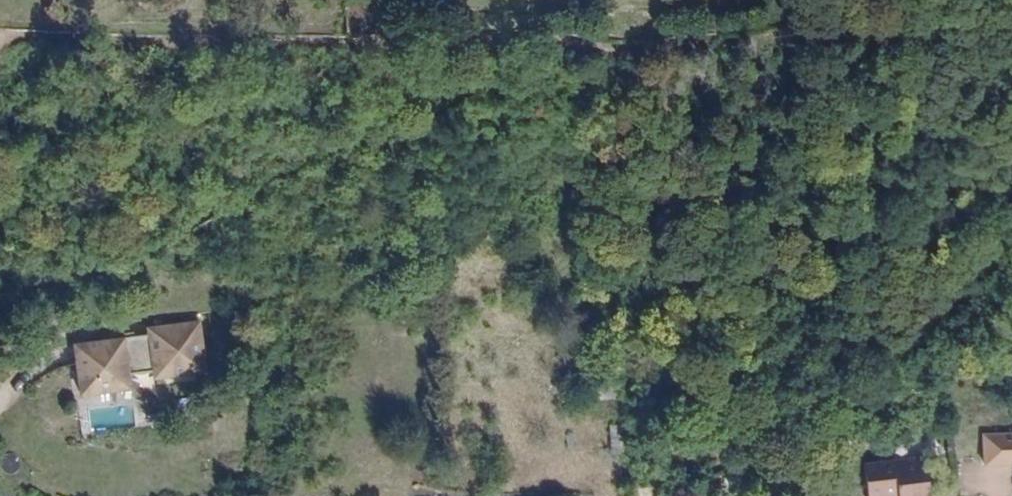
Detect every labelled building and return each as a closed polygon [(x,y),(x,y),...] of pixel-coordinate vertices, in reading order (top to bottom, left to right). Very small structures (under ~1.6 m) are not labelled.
[(159,383),(189,380),(209,378),(206,356),(211,356),(208,327),(187,329),(153,332),(154,340),(101,346),(79,348),(84,398),(102,396),(134,393),(132,378),(158,375),(159,383)] [(610,425),(612,447),(624,447),(622,424),(610,425)] [(995,462),(995,440),(995,430),(978,431),(979,462),(995,462)] [(1011,457),(1011,430),(995,430),(995,440),(995,462),(1011,462),(1011,457)] [(919,456),(859,462),(863,495),(924,495),(919,456)]
